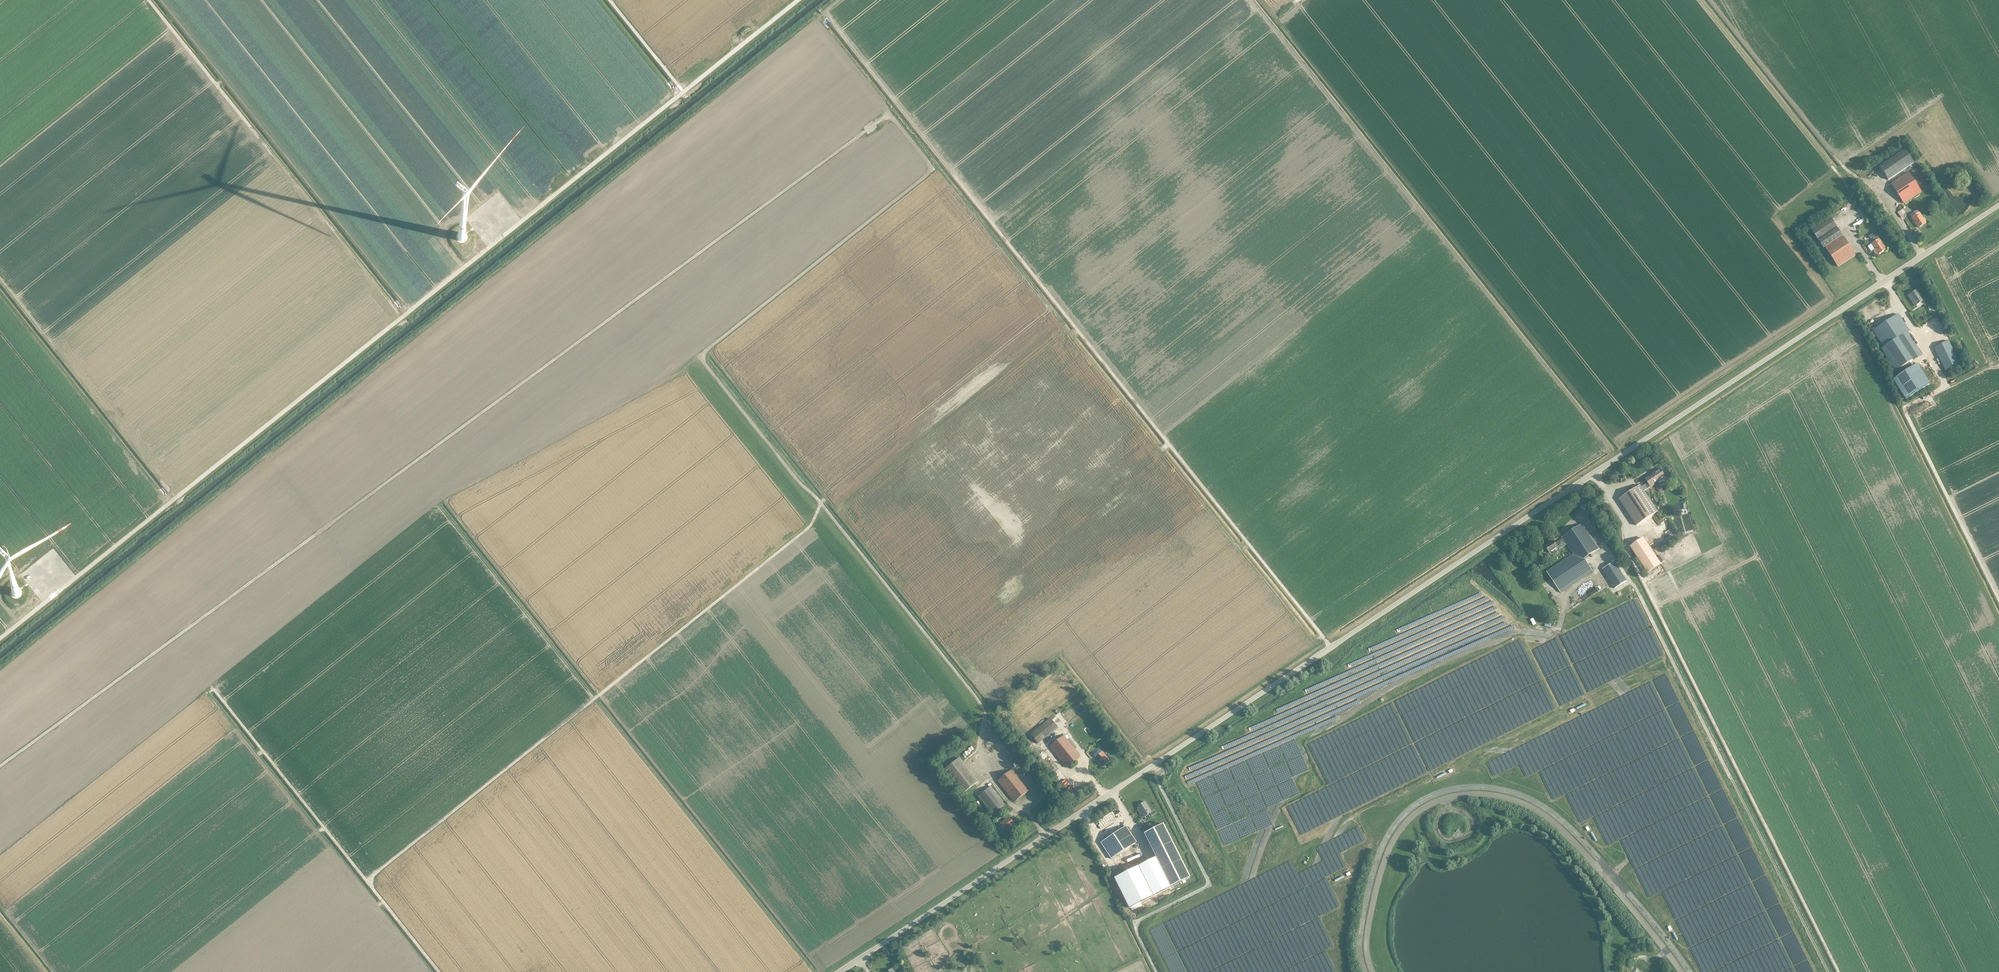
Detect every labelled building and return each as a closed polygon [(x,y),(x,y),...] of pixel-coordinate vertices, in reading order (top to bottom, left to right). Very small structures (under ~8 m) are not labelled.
[(1879,167),(1880,167),(1888,180),(1913,163),(1905,150),(1879,167)] [(1904,203),(1921,192),(1908,173),(1891,184),(1904,203)] [(1918,228),(1926,223),(1919,213),(1911,218),(1918,228)] [(1812,230),(1818,240),(1837,228),(1830,218),(1812,230)] [(1823,248),(1825,247),(1842,236),(1837,228),(1818,240),(1823,248)] [(1886,249),(1880,240),(1875,232),(1869,236),(1871,239),(1872,238),(1875,242),(1872,244),(1875,249),(1873,250),(1877,255),(1886,249)] [(467,238),(467,237),(466,237),(466,236),(466,235),(465,234),(464,234),(464,233),(463,233),(462,233),(461,233),(460,233),(459,233),(459,234),(458,234),(458,235),(457,235),(457,236),(457,237),(457,238),(457,239),(457,240),(458,241),(458,242),(459,242),(460,243),(461,243),(462,243),(463,243),(464,242),(465,242),(465,241),(466,241),(466,240),(466,239),(467,238)] [(1842,236),(1825,247),(1838,267),(1855,255),(1842,236)] [(1917,290),(1910,295),(1908,296),(1915,306),(1924,300),(1917,290)] [(1898,314),(1873,331),(1884,347),(1898,337),(1907,332),(1909,330),(1898,314)] [(1922,354),(1907,332),(1898,337),(1913,360),(1922,354)] [(1884,347),(1881,349),(1896,372),(1898,370),(1909,363),(1913,360),(1898,337),(1884,347)] [(1945,370),(1960,363),(1949,341),(1934,348),(1945,370)] [(1898,370),(1901,375),(1913,367),(1909,363),(1898,370)] [(1901,375),(1894,380),(1906,399),(1929,384),(1916,365),(1913,367),(1901,375)] [(1666,477),(1660,468),(1652,474),(1653,474),(1645,479),(1648,483),(1650,487),(1651,487),(1654,485),(1654,483),(1657,481),(1658,482),(1666,477)] [(1648,483),(1642,487),(1640,486),(1620,499),(1637,525),(1658,511),(1644,491),(1650,487),(1648,483)] [(1605,497),(1600,500),(1604,507),(1609,504),(1605,497)] [(1562,538),(1562,539),(1566,545),(1573,554),(1546,571),(1560,592),(1593,571),(1584,559),(1599,549),(1583,524),(1562,538)] [(1566,545),(1562,539),(1555,543),(1553,541),(1545,546),(1549,553),(1558,548),(1559,549),(1566,545)] [(1647,541),(1633,550),(1650,577),(1664,568),(1647,541)] [(1614,589),(1626,581),(1614,562),(1602,569),(1614,589)] [(11,593),(11,594),(11,595),(12,596),(12,597),(13,597),(13,598),(14,598),(15,598),(16,598),(17,598),(18,598),(19,598),(19,597),(20,597),(20,596),(21,596),(21,595),(21,594),(21,593),(21,592),(21,591),(20,591),(20,590),(19,590),(19,589),(18,589),(17,589),(16,588),(15,589),(14,589),(13,589),(13,590),(12,590),(12,591),(11,592),(11,593)] [(1038,744),(1058,728),(1050,719),(1030,734),(1038,744)] [(1067,768),(1080,757),(1064,736),(1050,747),(1067,768)] [(1103,767),(1110,761),(1102,752),(1095,758),(1103,767)] [(963,757),(947,768),(964,793),(981,781),(963,757)] [(1014,802),(1028,792),(1016,777),(1013,772),(999,782),(1014,802)] [(992,813),(1006,803),(993,786),(980,796),(992,813)] [(1137,807),(1138,809),(1137,810),(1140,814),(1141,814),(1144,817),(1150,813),(1152,816),(1156,813),(1154,810),(1151,812),(1145,802),(1137,807)] [(1005,833),(1015,826),(1009,819),(999,826),(1005,833)] [(1162,824),(1144,834),(1171,887),(1189,878),(1162,824)] [(1111,859),(1125,849),(1134,844),(1136,842),(1126,826),(1101,843),(1111,859)] [(1138,866),(1115,877),(1130,907),(1153,896),(1138,866)]
